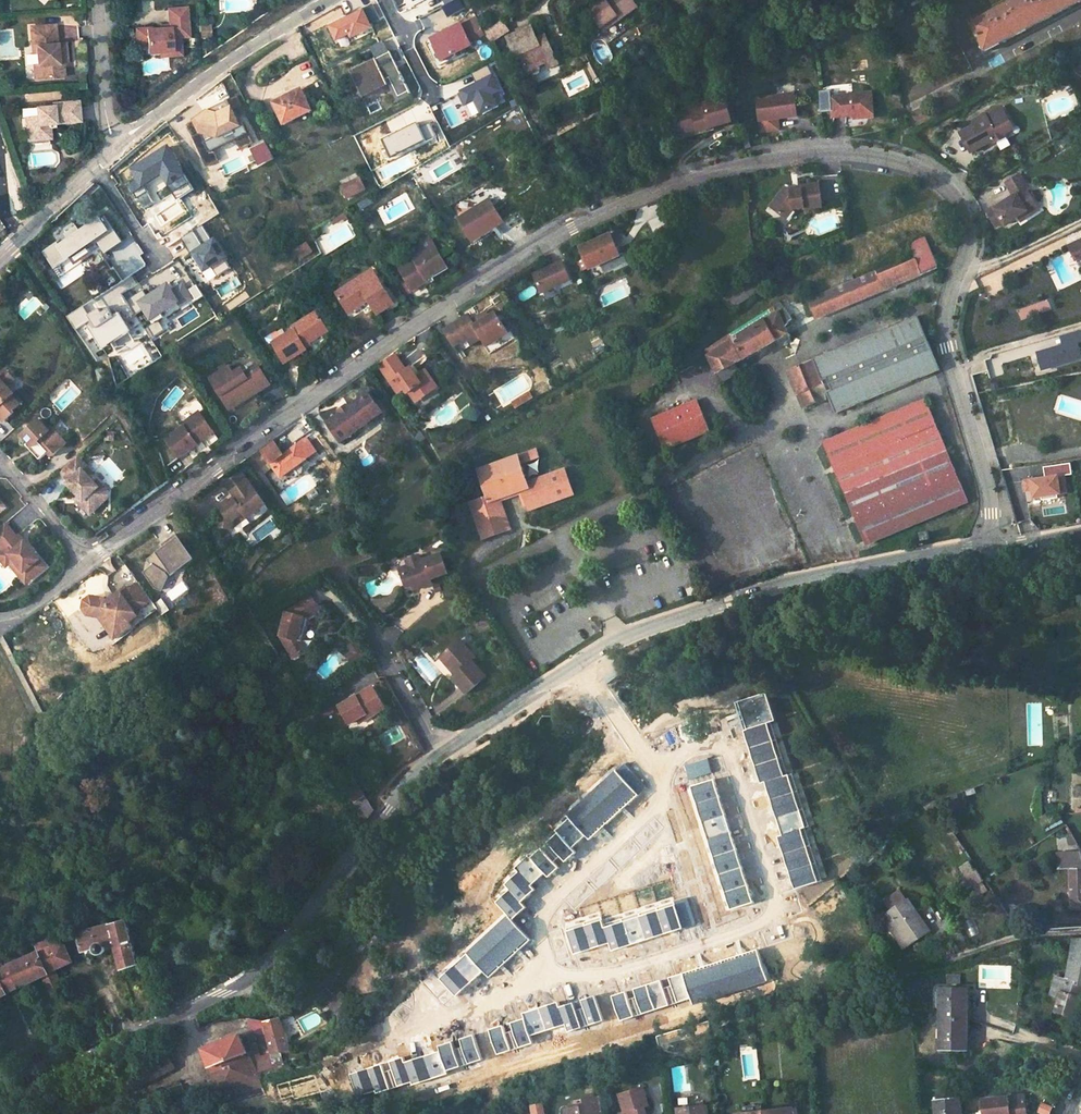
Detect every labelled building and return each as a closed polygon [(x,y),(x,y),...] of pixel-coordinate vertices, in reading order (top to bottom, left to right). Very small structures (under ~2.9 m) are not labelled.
[(639,0),(604,0),(593,8),(605,25),(622,13),(624,17),(642,4),(639,0)] [(969,23),(985,52),(1080,1),(1080,0),(1013,0),(969,23)] [(168,29),(135,31),(136,48),(145,48),(145,53),(159,52),(170,52),(169,48),(180,48),(179,38),(188,38),(187,9),(168,9),(168,29)] [(624,17),(622,13),(605,25),(608,29),(624,17)] [(477,15),(463,22),(475,44),(488,37),(477,15)] [(475,44),(463,22),(433,37),(445,61),(458,55),(457,53),(475,44)] [(37,47),(38,66),(34,66),(35,80),(60,78),(59,64),(67,55),(66,45),(55,46),(55,39),(54,26),(32,28),(33,48),(37,47)] [(562,59),(550,32),(540,37),(535,26),(512,36),(520,55),(524,53),(534,74),(545,69),(542,65),(551,61),(552,64),(562,59)] [(210,31),(199,31),(199,42),(210,42),(210,31)] [(159,56),(177,56),(180,56),(180,48),(169,48),(170,52),(159,52),(159,56)] [(378,59),(351,72),(362,93),(392,78),(402,96),(412,91),(392,52),(381,57),(382,58),(378,60),(378,59)] [(65,77),(64,63),(67,60),(67,55),(59,64),(60,78),(65,77)] [(314,113),(303,90),(276,104),(286,125),(314,113)] [(240,101),(235,92),(207,107),(193,119),(199,131),(191,135),(207,165),(220,158),(209,138),(224,130),(230,141),(236,137),(241,147),(254,140),(244,120),(240,122),(232,106),(240,101)] [(873,92),(832,97),(834,118),(856,115),(857,120),(875,117),(873,92)] [(794,93),(757,98),(761,131),(778,129),(777,117),(797,115),(794,93)] [(727,97),(674,111),(680,135),(733,121),(727,97)] [(52,108),(36,109),(36,117),(31,118),(25,124),(26,135),(33,140),(43,140),(50,133),(49,125),(79,122),(78,104),(52,105),(52,108)] [(960,134),(972,154),(985,146),(985,142),(990,139),(994,144),(1006,136),(1005,134),(1002,130),(1003,125),(1009,121),(1000,107),(985,116),(985,115),(973,122),(975,125),(960,134)] [(1013,129),(1009,121),(1003,125),(1002,130),(1005,134),(1013,129)] [(265,141),(250,148),(259,165),(273,158),(265,141)] [(1029,191),(1019,175),(1005,184),(1013,197),(994,209),(994,207),(986,212),(996,227),(1003,223),(1005,226),(1017,218),(1036,206),(1027,193),(1029,191)] [(351,196),(369,187),(364,177),(345,186),(351,196)] [(787,189),(782,185),(767,204),(778,213),(785,204),(789,208),(800,206),(800,208),(818,206),(816,182),(798,184),(798,188),(787,189)] [(681,196),(670,200),(673,206),(683,203),(681,196)] [(490,200),(458,219),(472,243),(504,224),(490,200)] [(785,204),(778,213),(782,217),(789,208),(785,204)] [(1039,211),(1036,206),(1017,218),(1020,223),(1039,211)] [(174,230),(157,210),(126,234),(138,250),(152,239),(156,244),(174,230)] [(670,211),(648,221),(655,236),(672,222),(670,211)] [(66,236),(42,252),(63,284),(123,244),(103,213),(79,229),(76,225),(64,233),(66,236)] [(611,234),(580,248),(590,269),(620,255),(611,234)] [(868,296),(891,291),(895,285),(894,281),(918,271),(920,275),(935,268),(924,237),(908,243),(912,255),(854,279),(851,273),(842,277),(845,283),(794,303),(801,319),(866,292),(868,296)] [(1069,246),(1076,260),(1080,258),(1080,240),(1069,246)] [(307,241),(293,249),(299,259),(313,251),(307,241)] [(417,259),(402,267),(415,290),(430,281),(427,275),(448,263),(437,244),(415,256),(417,259)] [(562,262),(534,275),(543,294),(571,281),(562,262)] [(396,302),(375,267),(337,289),(347,305),(358,299),(362,303),(370,298),(379,312),(396,302)] [(918,271),(894,281),(895,285),(920,275),(918,271)] [(406,280),(398,285),(404,296),(412,291),(406,280)] [(803,323),(868,296),(866,292),(801,319),(803,323)] [(362,303),(358,299),(347,305),(350,310),(362,303)] [(781,303),(714,342),(717,347),(707,353),(717,374),(789,331),(785,324),(788,316),(781,303)] [(316,308),(307,314),(309,318),(319,313),(316,308)] [(469,314),(445,328),(459,352),(483,338),(488,346),(509,333),(496,312),(475,325),(469,314)] [(293,327),(271,340),(284,361),(306,347),(303,343),(318,334),(316,330),(326,324),(319,313),(309,318),(307,314),(291,324),(293,327)] [(918,316),(788,370),(803,406),(825,398),(824,396),(828,395),(834,410),(939,368),(918,316)] [(326,324),(316,330),(318,334),(328,328),(326,324)] [(396,354),(381,366),(391,380),(390,381),(398,393),(405,388),(408,393),(414,389),(421,399),(438,386),(426,369),(417,375),(410,366),(407,369),(396,354)] [(229,364),(210,376),(227,403),(241,394),(242,397),(255,389),(256,391),(270,382),(259,364),(245,372),(242,366),(234,371),(229,364)] [(101,367),(95,369),(98,380),(104,379),(101,367)] [(4,418),(13,409),(12,408),(19,401),(11,392),(13,390),(4,381),(6,379),(0,372),(0,414),(4,418)] [(241,394),(227,403),(230,407),(256,391),(255,389),(242,397),(241,394)] [(414,389),(408,393),(416,403),(421,399),(414,389)] [(368,390),(326,420),(341,441),(383,410),(368,390)] [(706,422),(693,392),(648,411),(661,441),(706,422)] [(965,505),(923,404),(823,448),(865,548),(965,505)] [(212,428),(196,409),(180,422),(182,424),(164,439),(179,456),(204,435),(212,428)] [(49,430),(37,417),(20,433),(27,440),(34,447),(31,449),(39,457),(47,450),(51,454),(62,443),(52,433),(49,430)] [(218,435),(212,428),(204,435),(210,442),(218,435)] [(274,439),(260,449),(282,480),(309,460),(306,457),(317,450),(307,436),(284,453),(274,439)] [(789,450),(785,439),(762,446),(766,457),(789,450)] [(27,440),(25,443),(31,449),(34,447),(27,440)] [(521,460),(538,457),(537,448),(519,452),(521,460)] [(306,457),(309,460),(319,453),(317,450),(306,457)] [(91,469),(76,453),(59,469),(68,479),(66,481),(79,494),(83,498),(80,501),(90,512),(108,495),(108,489),(100,481),(97,484),(88,473),(91,469)] [(541,459),(486,483),(495,504),(477,512),(493,548),(520,538),(506,508),(530,497),(539,517),(583,497),(572,473),(534,489),(527,474),(544,467),(541,459)] [(240,472),(226,483),(236,497),(230,502),(228,499),(218,505),(221,510),(218,512),(217,522),(220,526),(232,528),(234,519),(244,512),(248,517),(266,504),(254,488),(252,489),(240,472)] [(234,519),(232,528),(248,517),(244,512),(234,519)] [(4,520),(0,524),(0,544),(2,547),(12,558),(8,561),(19,573),(23,570),(29,577),(45,564),(23,539),(21,541),(15,533),(4,520)] [(17,531),(15,533),(21,541),(23,539),(17,531)] [(930,538),(929,531),(921,533),(922,540),(930,538)] [(192,556),(174,532),(160,542),(163,546),(147,558),(152,564),(144,570),(154,585),(160,588),(167,575),(164,571),(172,565),(175,569),(192,556)] [(2,547),(0,548),(0,557),(5,563),(8,561),(12,558),(2,547)] [(404,574),(409,588),(418,585),(419,588),(435,582),(433,578),(450,571),(443,552),(423,560),(420,555),(408,560),(410,566),(412,571),(404,574)] [(172,565),(164,571),(167,575),(175,569),(172,565)] [(410,566),(401,569),(404,574),(412,571),(410,566)] [(150,598),(138,581),(128,588),(109,602),(104,596),(89,594),(83,598),(82,606),(86,612),(99,614),(114,636),(131,624),(129,620),(126,616),(134,610),(150,598)] [(124,582),(104,596),(109,602),(128,588),(124,582)] [(281,637),(295,659),(306,652),(300,642),(303,627),(306,628),(308,618),(320,611),(312,597),(286,613),(281,637)] [(134,610),(126,616),(129,620),(137,614),(134,610)] [(306,628),(303,627),(300,642),(306,652),(309,650),(304,641),(306,628)] [(474,656),(459,640),(440,658),(456,674),(453,677),(469,693),(488,675),(471,659),(474,656)] [(364,654),(357,641),(350,644),(354,651),(348,654),(352,661),(364,654)] [(374,687),(340,706),(350,724),(358,720),(368,714),(370,719),(387,709),(374,687)] [(328,702),(315,711),(320,718),(333,710),(328,702)] [(370,719),(368,714),(358,720),(361,724),(370,719)] [(349,802),(367,818),(377,807),(358,791),(349,802)] [(883,855),(897,847),(892,840),(879,849),(883,855)] [(1070,843),(1073,907),(1080,907),(1080,851),(1078,843),(1077,842),(1070,843)] [(975,885),(981,895),(989,889),(983,880),(975,885)] [(894,922),(911,947),(932,933),(928,927),(924,929),(920,924),(924,921),(910,900),(909,901),(903,892),(886,903),(892,912),(889,914),(894,922)] [(1022,914),(1012,919),(1016,926),(1026,920),(1022,914)] [(139,963),(124,918),(78,933),(84,950),(96,946),(95,947),(95,948),(95,949),(95,950),(96,951),(96,952),(97,953),(98,954),(100,954),(102,954),(103,953),(105,952),(105,951),(105,949),(105,948),(104,947),(104,946),(103,946),(102,945),(101,944),(114,940),(117,947),(124,969),(139,963)] [(911,947),(894,922),(888,925),(906,951),(911,947)] [(955,932),(964,947),(972,943),(962,927),(955,932)] [(1077,938),(1068,987),(1064,986),(1062,992),(1060,991),(1053,1013),(1073,1020),(1080,997),(1080,938),(1077,938)] [(64,940),(41,951),(41,949),(0,969),(0,998),(10,993),(9,992),(43,976),(51,993),(65,987),(57,969),(73,960),(64,940)] [(117,947),(114,940),(101,944),(102,945),(103,946),(104,946),(104,947),(105,948),(105,949),(105,951),(105,952),(117,947)] [(95,947),(96,946),(84,950),(86,958),(98,954),(97,953),(96,952),(96,951),(95,950),(95,949),(95,948),(95,947)] [(967,983),(941,983),(942,1043),(968,1043),(967,983)] [(259,990),(254,993),(257,999),(263,995),(261,992),(259,990)] [(249,1020),(250,1031),(254,1033),(265,1034),(268,1043),(269,1043),(272,1057),(273,1059),(274,1058),(291,1053),(280,1019),(265,1022),(249,1020)] [(277,1068),(274,1058),(273,1059),(272,1057),(269,1059),(264,1045),(258,1046),(258,1044),(246,1046),(241,1035),(204,1048),(221,1096),(263,1081),(260,1073),(277,1068)] [(263,1081),(221,1096),(224,1104),(266,1091),(263,1081)] [(130,1088),(115,1096),(121,1109),(136,1102),(130,1088)] [(617,1098),(622,1113),(644,1113),(643,1110),(647,1109),(641,1090),(617,1098)] [(985,1100),(987,1113),(1024,1113),(1022,1096),(985,1100)] [(563,1113),(604,1113),(601,1097),(581,1100),(582,1107),(562,1110),(563,1113)] [(937,1103),(938,1113),(964,1113),(962,1100),(937,1103)] [(545,1102),(531,1103),(532,1113),(545,1113),(545,1102)]
